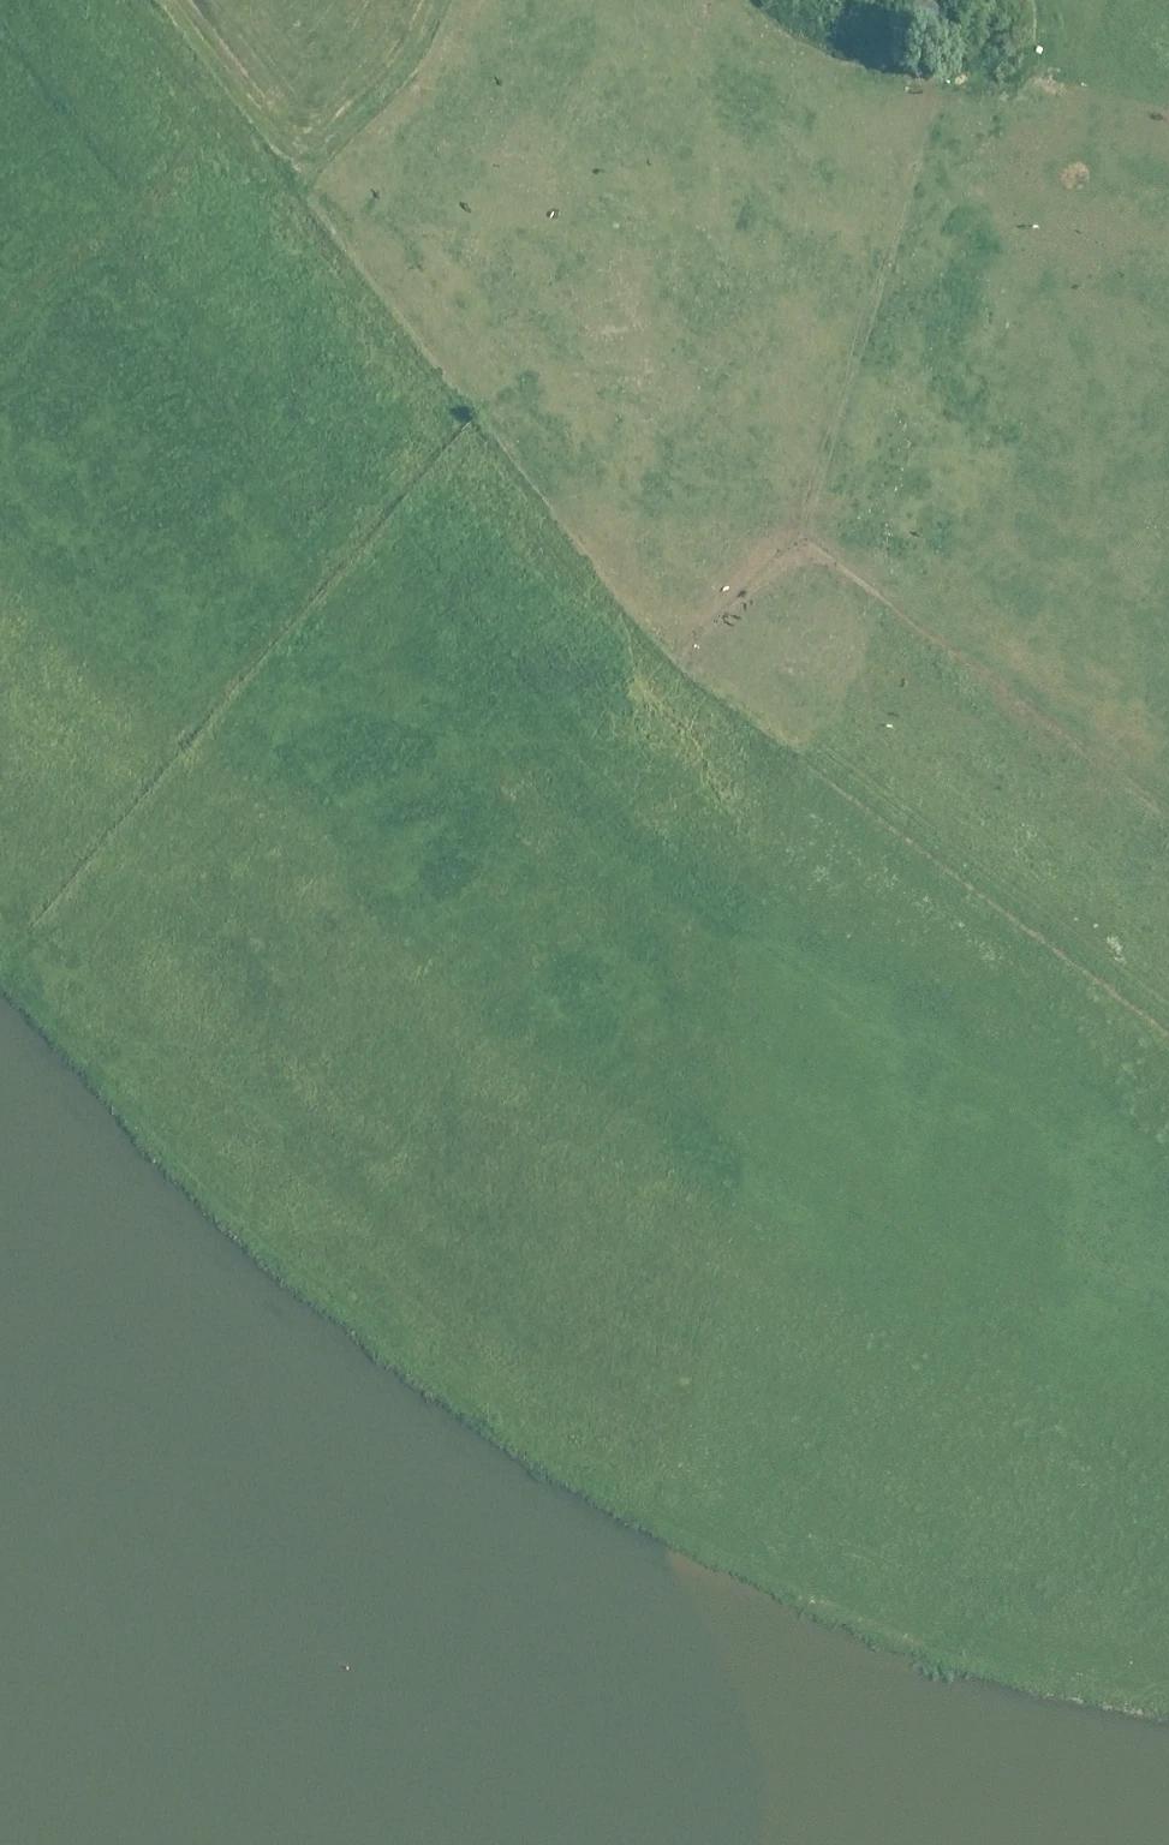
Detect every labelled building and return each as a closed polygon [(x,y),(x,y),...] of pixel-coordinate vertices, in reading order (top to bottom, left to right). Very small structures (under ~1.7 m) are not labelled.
[(933,26),(946,0),(885,0),(933,26)]
